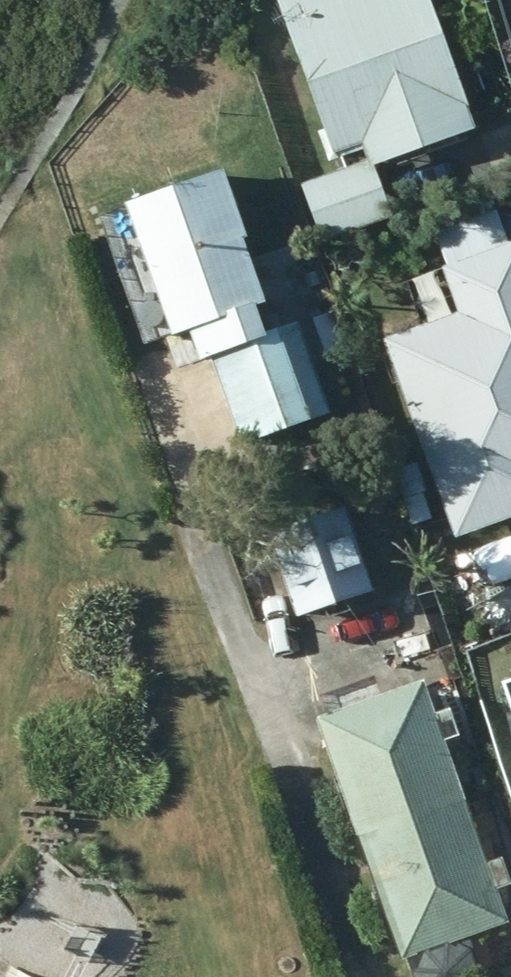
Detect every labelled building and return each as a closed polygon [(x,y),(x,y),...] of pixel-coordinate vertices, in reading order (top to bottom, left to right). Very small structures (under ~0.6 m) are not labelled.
[(427,0),(272,0),(330,161),(363,150),(373,176),(476,138),(427,0)] [(385,225),(365,167),(295,189),(317,249),(385,225)] [(249,255),(221,182),(103,228),(151,349),(171,341),(175,351),(189,345),(202,377),(210,374),(244,460),(311,433),(275,342),(264,347),(253,320),(265,316),(242,256),(249,255)] [(383,347),(455,547),(510,526),(510,252),(496,215),(411,246),(423,279),(445,272),(463,319),(383,347)] [(351,356),(336,315),(298,330),(312,370),(351,356)] [(418,466),(389,475),(407,533),(434,524),(418,466)] [(372,599),(344,517),(269,545),(297,625),(372,599)] [(440,558),(455,603),(510,583),(510,533),(440,558)] [(501,693),(510,722),(510,689),(501,693)] [(316,734),(360,853),(466,816),(443,754),(461,748),(451,722),(435,727),(424,696),(316,734)] [(466,816),(360,853),(403,971),(508,933),(496,900),(510,895),(510,889),(502,865),(486,872),(466,816)]
